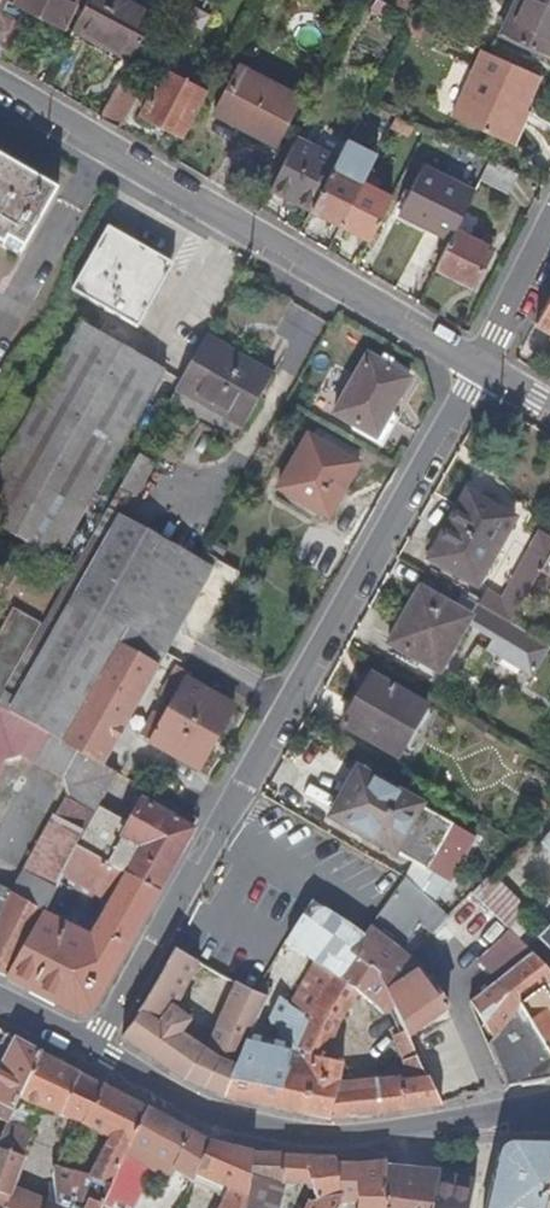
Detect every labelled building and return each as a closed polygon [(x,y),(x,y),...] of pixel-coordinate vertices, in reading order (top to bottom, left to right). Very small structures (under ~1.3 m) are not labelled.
[(0,14),(0,49),(2,50),(23,6),(64,26),(74,5),(81,7),(85,0),(16,0),(15,2),(12,0),(7,0),(0,14)] [(72,25),(130,57),(155,12),(133,0),(85,0),(81,7),(72,25)] [(503,33),(549,54),(549,0),(519,0),(503,33)] [(540,73),(481,47),(450,116),(507,143),(540,73)] [(126,63),(97,114),(117,125),(145,74),(126,63)] [(301,97),(242,64),(214,113),(274,145),(301,97)] [(141,113),(183,134),(207,91),(165,68),(160,77),(153,74),(145,89),(151,94),(141,113)] [(330,170),(310,208),(340,223),(361,181),(371,163),(375,155),(345,140),(334,161),(330,170)] [(294,141),(270,187),(310,208),(330,170),(334,161),(294,141)] [(55,186),(0,155),(0,240),(19,250),(55,186)] [(505,193),(516,172),(486,158),(476,179),(505,193)] [(448,239),(453,228),(471,189),(420,165),(398,214),(448,239)] [(361,181),(340,223),(369,238),(389,197),(361,181)] [(140,325),(175,267),(109,228),(74,286),(140,325)] [(448,239),(435,268),(470,286),(493,238),(482,232),(478,240),(453,228),(448,239)] [(535,322),(549,331),(549,293),(535,322)] [(165,373),(80,320),(34,402),(11,389),(0,408),(0,531),(54,562),(84,511),(165,373)] [(271,378),(201,338),(174,386),(171,391),(240,431),(259,398),(271,378)] [(373,438),(407,378),(366,356),(334,415),(373,438)] [(309,437),(283,482),(311,498),(303,510),(325,522),(358,465),(309,437)] [(311,498),(283,482),(276,494),(303,510),(311,498)] [(127,497),(116,490),(114,494),(105,511),(116,517),(127,497)] [(470,588),(508,522),(458,494),(420,560),(439,570),(470,588)] [(160,562),(168,547),(150,537),(123,521),(116,517),(105,511),(88,542),(77,562),(65,582),(60,591),(58,593),(68,598),(122,629),(160,562)] [(219,577),(227,564),(200,549),(186,541),(179,553),(195,563),(219,577)] [(7,585),(22,557),(0,544),(0,581),(7,585)] [(206,601),(219,577),(195,563),(179,553),(168,547),(160,562),(122,629),(119,634),(115,643),(155,664),(156,662),(187,608),(195,595),(206,601)] [(473,610),(468,607),(441,592),(435,603),(467,620),(473,610)] [(467,620),(435,603),(416,593),(386,646),(436,675),(464,626),(467,620)] [(17,716),(35,726),(57,739),(61,741),(114,644),(115,643),(119,634),(122,629),(68,598),(5,710),(17,716)] [(31,644),(37,633),(42,625),(12,609),(0,631),(0,699),(31,644)] [(524,639),(507,629),(480,614),(473,610),(467,620),(464,626),(472,631),(490,641),(485,654),(526,677),(542,649),(524,639)] [(76,750),(99,762),(114,734),(147,678),(155,664),(115,643),(114,644),(61,741),(76,750)] [(196,768),(232,704),(186,678),(187,674),(172,665),(157,692),(172,701),(162,717),(152,712),(139,735),(196,768)] [(394,766),(426,712),(370,680),(339,734),(394,766)] [(1,760),(20,754),(35,726),(17,716),(5,710),(0,707),(0,760),(1,760)] [(61,777),(76,750),(61,741),(57,739),(35,726),(20,754),(21,754),(33,761),(61,777)] [(96,813),(100,805),(118,772),(115,771),(99,762),(76,750),(61,777),(70,799),(96,813)] [(426,873),(450,829),(355,775),(330,818),(361,837),(426,873)] [(59,820),(84,834),(96,813),(70,799),(59,820)] [(78,845),(159,889),(164,880),(176,858),(183,846),(194,827),(144,800),(131,823),(100,805),(96,813),(84,834),(78,845)] [(64,873),(78,845),(84,834),(59,820),(55,818),(34,857),(63,874),(64,873)] [(41,915),(7,978),(8,979),(14,983),(38,995),(76,1016),(90,1012),(99,996),(121,957),(158,890),(159,889),(78,845),(64,873),(75,879),(110,898),(87,938),(59,922),(42,912),(41,915)] [(63,874),(53,893),(64,900),(75,879),(64,873),(63,874)] [(496,880),(447,924),(470,949),(519,905),(496,880)] [(448,920),(404,881),(359,936),(349,948),(357,955),(358,956),(367,966),(380,982),(389,1005),(392,1011),(399,1025),(401,1027),(407,1036),(449,1012),(430,984),(424,988),(420,980),(392,955),(406,938),(419,922),(432,935),(442,926),(448,920)] [(7,978),(41,915),(42,912),(44,910),(0,886),(0,975),(7,978)] [(53,893),(44,910),(42,912),(59,922),(71,904),(64,900),(53,893)] [(349,948),(359,936),(341,924),(306,903),(281,944),(310,961),(318,965),(323,959),(350,967),(358,956),(357,955),(349,948)] [(476,959),(496,979),(511,966),(528,952),(525,949),(509,932),(476,959)] [(534,958),(545,969),(549,964),(549,951),(545,946),(534,958)] [(528,952),(511,966),(496,979),(470,1002),(477,1018),(492,1052),(505,1079),(508,1087),(531,1083),(549,1079),(549,1056),(543,1046),(526,1019),(519,1009),(549,978),(549,974),(545,969),(534,958),(528,952)] [(263,1004),(251,996),(245,993),(239,990),(216,1031),(206,1049),(187,1038),(181,1018),(171,1011),(196,967),(180,957),(173,953),(121,1039),(146,1055),(168,1070),(183,1079),(204,1089),(224,1096),(243,1052),(249,1038),(256,1021),(263,1004)] [(367,966),(358,956),(350,967),(323,959),(318,965),(310,961),(295,990),(288,1005),(307,1020),(294,1046),(314,1053),(323,1056),(337,1032),(348,1014),(361,992),(381,1017),(392,1011),(389,1005),(380,982),(367,966)] [(549,1056),(549,978),(519,1009),(526,1019),(543,1046),(549,1056)] [(274,1108),(299,1114),(314,1053),(294,1046),(307,1020),(288,1005),(282,1004),(284,998),(276,994),(262,1018),(269,1025),(276,1027),(279,1041),(271,1041),(249,1038),(243,1052),(224,1096),(243,1101),(274,1108)] [(407,1040),(407,1036),(401,1027),(390,1034),(399,1052),(403,1061),(405,1076),(384,1078),(371,1080),(352,1083),(335,1084),(341,1064),(323,1056),(314,1053),(299,1114),(303,1115),(326,1119),(349,1118),(378,1115),(402,1111),(421,1109),(441,1106),(433,1090),(421,1069),(413,1053),(407,1040)] [(41,1053),(29,1047),(14,1039),(4,1059),(5,1068),(11,1070),(0,1092),(0,1118),(4,1120),(17,1096),(41,1053)] [(102,1088),(65,1070),(41,1053),(17,1096),(4,1120),(3,1122),(0,1129),(0,1207),(51,1207),(16,1188),(27,1160),(36,1137),(28,1133),(33,1124),(31,1121),(35,1112),(45,1117),(49,1110),(83,1127),(102,1088)] [(148,1111),(105,1090),(102,1088),(83,1127),(96,1132),(115,1139),(92,1178),(61,1171),(56,1191),(51,1207),(102,1207),(124,1154),(148,1111)] [(210,1141),(150,1112),(148,1111),(124,1154),(102,1207),(115,1207),(117,1203),(121,1205),(128,1193),(141,1198),(152,1174),(159,1175),(162,1177),(168,1176),(172,1174),(176,1166),(196,1173),(210,1141)] [(251,1153),(211,1141),(210,1141),(196,1173),(192,1183),(228,1197),(222,1207),(240,1207),(245,1197),(248,1182),(251,1153)] [(549,1179),(549,1142),(523,1142),(506,1144),(502,1147),(488,1207),(544,1207),(546,1198),(549,1179)] [(335,1166),(335,1160),(294,1158),(275,1157),(251,1153),(248,1182),(308,1181),(298,1202),(295,1207),(328,1207),(333,1202),(335,1166)] [(385,1201),(379,1198),(385,1163),(335,1166),(333,1202),(356,1198),(357,1207),(383,1207),(385,1201)] [(428,1173),(418,1170),(387,1163),(385,1163),(379,1198),(385,1201),(383,1207),(419,1207),(428,1173)] [(438,1175),(428,1173),(419,1207),(429,1207),(438,1175)] [(473,1182),(470,1182),(439,1175),(438,1175),(429,1207),(468,1207),(473,1182)]
